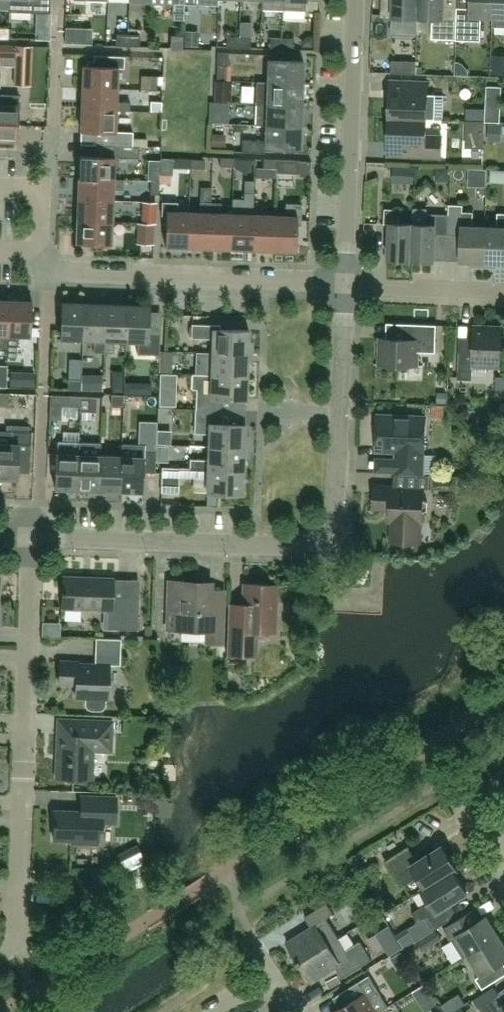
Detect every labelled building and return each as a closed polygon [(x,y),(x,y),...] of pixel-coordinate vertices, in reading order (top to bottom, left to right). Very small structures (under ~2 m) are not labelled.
[(10,12),(49,13),(50,0),(10,0),(10,12)] [(262,9),(283,10),(284,0),(262,0),(262,9)] [(306,0),(284,0),(283,10),(306,11),(306,0)] [(393,33),(418,34),(418,18),(419,0),(394,0),(393,21),(393,33)] [(418,18),(433,18),(432,39),(456,40),(457,23),(458,8),(444,8),(444,0),(419,0),(418,18)] [(494,0),(471,0),(471,8),(458,7),(458,8),(457,23),(456,40),(481,40),(481,17),(493,17),(494,0)] [(493,17),(493,27),(503,27),(503,0),(494,0),(493,17)] [(9,28),(0,28),(0,39),(8,39),(9,28)] [(116,34),(116,46),(128,46),(128,35),(116,34)] [(140,35),(128,35),(128,46),(140,47),(140,35)] [(239,47),(239,36),(227,36),(227,47),(239,47)] [(239,36),(239,47),(251,48),(251,37),(239,36)] [(282,49),(282,38),(270,37),(270,49),(282,49)] [(282,38),(282,49),(294,49),(294,38),(282,38)] [(31,86),(32,46),(16,45),(15,85),(31,86)] [(229,65),(229,53),(218,52),(217,65),(229,65)] [(83,65),(82,87),(118,89),(118,66),(124,67),(124,57),(93,56),(93,65),(83,65)] [(268,60),(268,82),(303,83),(304,61),(268,60)] [(417,61),(392,60),(391,73),(416,74),(417,61)] [(149,90),(158,90),(158,76),(149,76),(149,90)] [(503,89),(503,86),(503,76),(491,76),(492,90),(503,89)] [(390,118),(427,119),(427,120),(443,120),(444,95),(428,94),(429,82),(391,81),(390,118)] [(257,103),(267,103),(302,105),(303,83),(268,82),(258,82),(257,103)] [(82,109),(117,110),(130,111),(131,102),(117,101),(118,89),(82,87),(82,109)] [(18,140),(20,95),(0,94),(0,140),(18,140)] [(302,105),(267,103),(257,103),(256,125),(266,125),(301,127),(302,105)] [(81,131),(92,131),(91,145),(111,145),(140,146),(147,146),(148,139),(134,139),(134,133),(116,132),(117,110),(82,109),(81,131)] [(427,119),(390,118),(388,155),(442,157),(442,136),(426,136),(427,120),(427,119)] [(468,121),(468,145),(484,145),(484,121),(468,121)] [(266,147),(300,149),(301,127),(266,125),(265,141),(243,140),(242,152),(265,153),(266,147)] [(80,155),(79,177),(114,179),(115,167),(119,167),(119,157),(139,158),(140,146),(111,145),(111,157),(95,156),(80,155)] [(234,166),(234,158),(220,157),(220,166),(234,166)] [(161,158),(160,175),(173,175),(174,158),(161,158)] [(191,159),(191,168),(205,168),(205,160),(191,159)] [(278,159),(264,159),(263,168),(277,168),(278,159)] [(300,160),(278,159),(277,168),(277,173),(299,174),(300,160)] [(413,165),(393,164),(392,181),(413,182),(413,165)] [(78,199),(113,200),(114,189),(124,189),(124,179),(114,179),(79,177),(78,199)] [(159,194),(160,180),(151,180),(151,194),(159,194)] [(232,213),(231,249),(253,249),(254,214),(253,214),(254,193),(255,180),(245,180),(244,192),(244,200),(233,199),(232,213)] [(77,221),(113,222),(113,200),(78,199),(77,221)] [(189,212),(178,211),(178,202),(162,202),(162,215),(167,216),(166,246),(188,247),(189,212)] [(209,248),(211,213),(211,202),(200,202),(200,212),(189,212),(188,247),(209,248)] [(221,213),(222,203),(211,202),(211,213),(209,248),(231,249),(232,213),(221,213)] [(286,215),(275,215),(274,250),(296,251),(297,225),(301,225),(302,204),(286,203),(286,215)] [(484,266),(486,226),(474,226),(474,212),(463,211),(463,203),(450,203),(450,214),(449,234),(462,235),(461,261),(472,262),(472,266),(484,266)] [(412,260),(413,224),(400,223),(401,209),(385,208),(385,224),(390,224),(389,259),(412,260)] [(414,208),(413,224),(412,260),(435,260),(436,234),(449,234),(450,214),(428,213),(428,208),(414,208)] [(156,209),(147,209),(146,223),(155,223),(156,209)] [(486,226),(484,266),(496,267),(496,263),(503,263),(503,213),(498,213),(497,227),(486,226)] [(275,215),(254,214),(253,249),(274,250),(275,215)] [(76,243),(112,244),(113,222),(77,221),(76,243)] [(154,244),(154,223),(140,223),(139,243),(154,244)] [(8,343),(9,335),(10,300),(0,300),(0,349),(8,349),(8,343)] [(10,300),(9,335),(20,336),(31,336),(32,301),(10,300)] [(83,340),(84,303),(62,302),(61,339),(83,340)] [(94,352),(104,353),(106,304),(84,303),(83,340),(94,340),(94,352)] [(115,341),(126,341),(128,305),(106,304),(104,353),(114,353),(115,341)] [(149,330),(150,306),(128,305),(126,341),(138,342),(137,354),(160,355),(161,331),(149,330)] [(436,352),(437,325),(405,323),(404,339),(381,338),(380,365),(418,366),(418,352),(436,352)] [(212,351),(252,353),(253,342),(249,342),(249,330),(223,329),(223,325),(192,324),(191,338),(213,339),(212,351)] [(502,327),(474,326),(473,351),(459,351),(458,379),(473,380),(473,371),(487,372),(487,366),(501,366),(502,327)] [(9,335),(8,343),(8,349),(8,357),(17,358),(17,344),(20,336),(9,335)] [(197,351),(196,374),(211,374),(247,376),(248,362),(252,363),(252,353),(212,351),(197,351)] [(160,363),(159,371),(172,372),(172,364),(160,363)] [(14,368),(0,368),(0,388),(15,387),(14,368)] [(197,409),(219,409),(221,410),(221,398),(247,399),(247,376),(211,374),(195,374),(193,374),(193,389),(197,389),(197,397),(197,409)] [(69,389),(81,390),(82,380),(69,379),(69,389)] [(133,391),(130,404),(154,409),(157,396),(133,391)] [(112,394),(111,405),(124,405),(124,395),(112,394)] [(68,406),(80,407),(81,396),(50,395),(50,418),(62,418),(62,406),(68,407),(68,406)] [(81,396),(80,407),(80,411),(97,412),(97,397),(81,396)] [(195,409),(194,433),(209,434),(209,447),(249,448),(249,436),(245,436),(246,425),(219,424),(219,409),(197,409),(195,409)] [(377,451),(397,451),(396,472),(424,473),(424,452),(425,452),(426,416),(378,414),(377,451)] [(0,431),(0,478),(18,479),(18,467),(30,467),(32,432),(0,431)] [(57,453),(55,488),(77,489),(79,442),(58,441),(58,453),(57,453)] [(101,442),(79,442),(77,489),(99,490),(100,454),(101,442)] [(122,443),(122,455),(120,491),(143,492),(143,472),(156,473),(157,449),(145,448),(145,444),(122,443)] [(190,459),(190,468),(198,468),(244,470),(244,457),(249,457),(249,448),(209,447),(208,460),(190,459)] [(99,490),(120,491),(122,455),(100,454),(99,490)] [(198,468),(190,468),(180,468),(162,467),(161,492),(179,493),(180,477),(195,478),(208,478),(207,492),(243,493),(244,470),(198,468)] [(461,476),(429,475),(429,489),(461,490),(461,476)] [(424,500),(424,488),(393,487),(393,485),(375,485),(374,508),(391,508),(391,521),(393,521),(392,541),(420,542),(421,522),(423,523),(423,511),(428,510),(429,501),(424,500)] [(109,610),(108,629),(138,630),(139,598),(113,597),(113,579),(64,577),(63,608),(109,610)] [(170,581),(168,629),(182,629),(208,630),(208,640),(207,642),(221,643),(223,608),(210,607),(211,590),(211,582),(170,581)] [(229,603),(227,654),(256,655),(257,631),(275,632),(277,585),(244,584),(243,604),(229,603)] [(71,648),(94,648),(94,636),(72,635),(71,648)] [(76,697),(86,698),(85,705),(87,709),(91,710),(101,711),(105,709),(107,706),(107,698),(108,699),(109,665),(120,665),(121,651),(96,650),(95,664),(78,663),(79,661),(61,661),(60,684),(76,684),(76,697)] [(58,718),(57,734),(56,778),(93,780),(94,751),(112,751),(113,721),(58,718)] [(103,822),(116,823),(117,797),(82,796),(81,811),(55,810),(54,839),(71,840),(71,843),(98,844),(99,829),(102,829),(103,822)] [(454,870),(458,868),(444,845),(418,862),(408,846),(386,861),(402,886),(418,876),(425,887),(422,889),(422,890),(454,870)] [(468,892),(454,870),(422,890),(429,901),(412,912),(418,921),(408,928),(416,940),(435,929),(450,920),(442,908),(468,892)] [(311,927),(287,942),(300,962),(339,937),(327,917),(334,913),(327,902),(305,916),(311,927)] [(487,915),(484,917),(478,907),(445,927),(463,958),(469,955),(500,935),(487,915)] [(363,930),(377,961),(405,948),(394,922),(381,928),(379,923),(363,930)] [(435,929),(416,940),(422,950),(441,938),(435,929)] [(469,955),(481,974),(476,978),(483,988),(496,980),(490,970),(503,961),(503,942),(500,935),(469,955)] [(347,949),(339,937),(300,962),(312,982),(336,967),(343,977),(372,959),(361,941),(347,949)] [(381,994),(369,975),(339,994),(346,1004),(334,1011),(379,1011),(389,1006),(381,994)] [(483,1011),(503,1011),(503,998),(500,993),(480,1008),(483,1011)]
